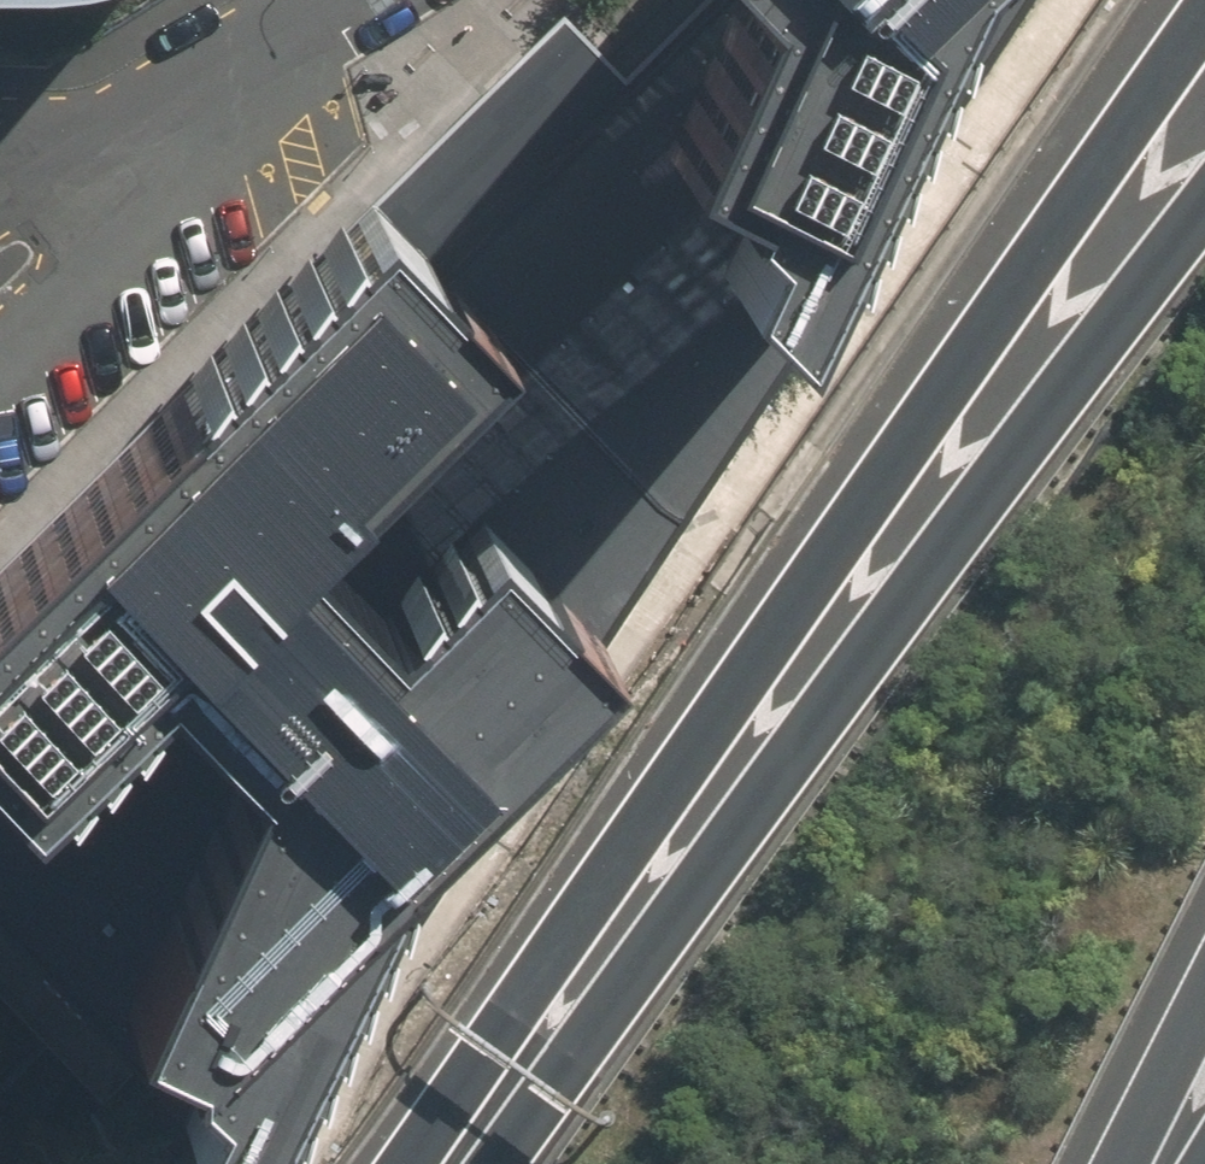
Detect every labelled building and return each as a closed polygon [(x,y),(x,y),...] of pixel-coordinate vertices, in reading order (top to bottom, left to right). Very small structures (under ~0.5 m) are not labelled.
[(375,196),(481,302),(281,503),(380,601),(477,504),(580,606),(382,804),(239,1129),(279,1083),(1003,0),(906,0),(773,288),(725,247),(749,194),(669,129),(726,0),(679,0),(623,58),(567,3),(375,196)] [(669,129),(749,194),(725,247),(773,288),(906,0),(726,0),(669,129)] [(0,571),(0,731),(31,762),(159,634),(248,722),(132,969),(203,1027),(181,1077),(239,1129),(382,804),(580,606),(477,504),(380,601),(281,503),(481,302),(375,196),(0,571)]
